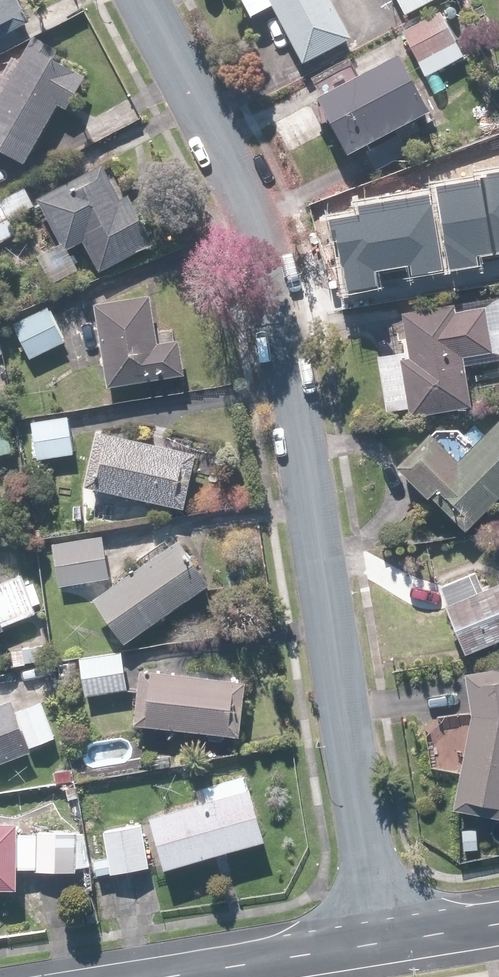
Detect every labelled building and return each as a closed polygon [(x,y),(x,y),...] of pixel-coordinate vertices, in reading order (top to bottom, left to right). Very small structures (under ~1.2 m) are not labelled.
[(34,21),(24,0),(0,0),(0,39),(34,21)] [(253,16),(275,4),(307,63),(356,37),(336,0),(245,0),(253,16)] [(407,15),(440,0),(400,0),(407,15)] [(442,10),(404,31),(428,76),(466,55),(442,10)] [(26,162),(61,104),(70,109),(90,76),(58,57),(63,49),(37,34),(22,60),(6,50),(0,61),(0,97),(1,98),(0,100),(0,147),(26,162)] [(325,78),(332,91),(323,96),(326,103),(317,107),(325,123),(334,118),(352,153),(435,110),(406,53),(363,75),(357,62),(325,78)] [(81,269),(71,251),(86,242),(104,272),(159,239),(133,193),(124,198),(103,162),(40,198),(65,241),(41,255),(58,283),(81,269)] [(450,269),(479,265),(477,256),(498,252),(498,171),(482,173),(483,179),(437,186),(450,269)] [(13,220),(41,205),(31,186),(0,202),(0,244),(20,234),(13,220)] [(346,265),(350,289),(377,284),(375,271),(407,266),(409,278),(444,272),(432,195),(355,207),(356,215),(334,218),(341,266),(346,265)] [(188,375),(183,339),(176,340),(174,329),(159,331),(154,295),(98,304),(111,387),(188,375)] [(413,356),(404,357),(412,415),(475,406),(468,356),(498,351),(498,304),(457,310),(457,304),(406,311),(413,356)] [(13,325),(32,360),(68,341),(49,306),(13,325)] [(0,412),(0,456),(13,453),(5,411),(0,412)] [(77,454),(69,413),(31,420),(39,462),(77,454)] [(436,432),(404,463),(469,530),(498,501),(498,423),(462,459),(436,432)] [(200,452),(95,430),(83,488),(188,510),(200,452)] [(105,533),(53,542),(60,587),(112,579),(105,533)] [(174,545),(169,538),(135,563),(140,569),(96,601),(128,645),(215,583),(182,538),(174,545)] [(485,590),(477,570),(444,584),(453,607),(471,652),(498,641),(498,584),(485,590)] [(22,575),(0,585),(0,630),(39,614),(36,607),(44,603),(35,582),(27,586),(22,575)] [(125,651),(81,658),(87,695),(131,689),(125,651)] [(458,810),(498,817),(498,668),(466,673),(473,721),(458,810)] [(251,680),(152,671),(147,727),(246,736),(251,680)] [(22,711),(17,698),(0,704),(0,764),(36,750),(34,745),(57,737),(44,703),(22,711)] [(204,787),(208,800),(152,817),(168,870),(268,840),(248,774),(204,787)] [(21,869),(78,871),(80,835),(23,832),(23,824),(0,823),(0,891),(20,892),(21,869)] [(108,858),(97,859),(99,875),(151,868),(145,825),(104,831),(108,858)]
